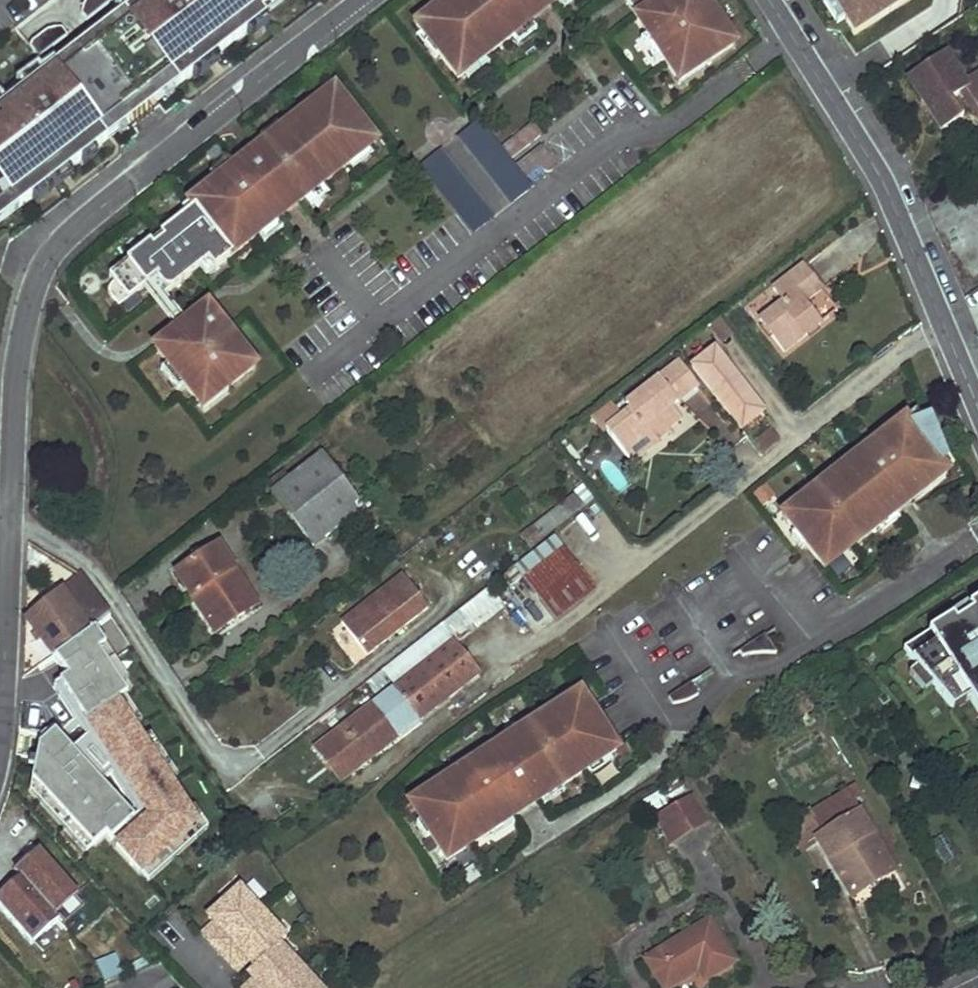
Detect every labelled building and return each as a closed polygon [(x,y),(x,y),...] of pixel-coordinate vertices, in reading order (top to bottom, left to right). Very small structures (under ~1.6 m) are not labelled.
[(292,1),(292,0),(143,0),(0,108),(0,223),(292,1)] [(61,40),(56,34),(76,18),(83,26),(113,1),(112,0),(59,0),(19,33),(40,58),(61,40)] [(417,28),(421,33),(428,42),(423,46),(435,61),(440,57),(457,80),(464,75),(477,65),(473,61),(481,54),(485,58),(487,57),(511,38),(530,24),(534,21),(525,9),(537,0),(452,0),(417,28)] [(534,21),(555,4),(552,0),(537,0),(525,9),(534,21)] [(560,1),(566,9),(578,0),(561,0),(560,1)] [(637,20),(663,3),(661,0),(623,0),(637,20)] [(637,20),(648,37),(664,61),(677,78),(702,62),(705,66),(735,46),(710,7),(697,15),(694,11),(697,10),(698,8),(699,5),(698,3),(696,0),(685,0),(668,11),(663,3),(637,20)] [(663,3),(668,11),(685,0),(667,0),(663,3)] [(705,0),(696,0),(698,3),(699,5),(698,8),(697,10),(694,11),(697,15),(710,7),(705,0)] [(858,41),(922,0),(831,0),(858,41)] [(530,24),(511,38),(517,45),(536,31),(530,24)] [(421,33),(416,37),(423,46),(428,42),(421,33)] [(664,61),(648,37),(641,42),(657,66),(664,61)] [(946,53),(908,77),(942,129),(963,116),(953,99),(966,90),(969,88),(966,82),(946,53)] [(477,65),(464,75),(469,81),(492,65),(487,57),(485,58),(481,54),(473,61),(477,65)] [(683,89),(709,72),(705,66),(702,62),(677,78),(683,89)] [(966,82),(969,88),(966,90),(977,109),(977,79),(976,76),(966,82)] [(338,95),(322,107),(327,114),(343,102),(338,95)] [(114,285),(105,292),(118,310),(144,289),(153,282),(155,281),(166,295),(199,269),(207,263),(214,272),(257,238),(277,223),(279,221),(270,209),(291,191),(301,204),(304,201),(322,186),(348,166),(350,165),(346,160),(353,155),(357,159),(369,150),(375,145),(343,102),(327,114),(322,107),(319,104),(283,132),(276,138),(278,140),(267,148),(263,152),(273,166),(266,171),(264,169),(261,168),(258,167),(255,168),(253,171),(252,173),(253,176),(253,178),(254,180),(250,183),(238,168),(234,170),(216,184),(190,205),(194,210),(186,217),(160,237),(164,241),(153,249),(149,245),(127,263),(133,270),(114,285)] [(479,123),(457,140),(509,206),(532,189),(525,180),(516,169),(511,163),(502,151),(479,123)] [(276,138),(283,132),(277,126),(260,139),(267,148),(278,140),(276,138)] [(502,151),(511,163),(542,138),(533,126),(502,151)] [(374,156),(369,150),(357,159),(353,155),(346,160),(350,165),(348,166),(353,172),(374,156)] [(516,169),(525,180),(540,169),(543,173),(545,174),(547,174),(550,174),(551,172),(552,170),(552,167),(551,164),(540,150),(516,169)] [(440,154),(418,172),(469,238),(491,220),(440,154)] [(216,184),(234,170),(228,163),(210,177),(216,184)] [(322,186),(304,201),(310,210),(329,195),(322,186)] [(190,205),(182,211),(186,217),(194,210),(190,205)] [(283,231),(277,223),(257,238),(264,246),(283,231)] [(0,241),(0,268),(8,241),(5,236),(0,241)] [(108,278),(114,285),(133,270),(127,263),(108,278)] [(199,269),(206,278),(214,272),(207,263),(199,269)] [(783,303),(759,322),(786,355),(821,327),(805,306),(823,291),(804,267),(774,291),(783,303)] [(153,282),(144,289),(176,331),(181,328),(187,336),(204,323),(207,321),(209,321),(212,321),(214,323),(217,326),(217,329),(215,332),(214,333),(213,334),(216,339),(228,329),(210,306),(186,324),(153,282)] [(176,331),(155,348),(168,364),(173,371),(176,369),(187,383),(184,385),(186,387),(199,404),(223,386),(227,391),(257,367),(228,329),(216,339),(213,334),(214,333),(215,332),(217,329),(217,326),(214,323),(212,321),(209,321),(207,321),(204,323),(187,336),(181,328),(176,331)] [(681,363),(660,380),(678,404),(700,387),(681,363)] [(173,371),(168,364),(162,368),(179,392),(186,387),(184,385),(187,383),(176,369),(173,371)] [(619,419),(605,430),(624,454),(649,434),(657,444),(671,434),(669,431),(683,420),(673,408),(678,404),(660,380),(615,414),(619,419)] [(206,412),(229,394),(227,391),(223,386),(199,404),(206,412)] [(903,420),(907,425),(922,419),(915,410),(903,420)] [(835,474),(781,516),(794,531),(789,535),(800,549),(805,545),(824,569),(842,554),(837,548),(846,541),(851,547),(876,527),(896,511),(899,508),(892,500),(901,493),(908,501),(939,477),(941,474),(942,471),(941,468),(939,465),(926,449),(936,441),(926,417),(922,419),(907,425),(903,420),(867,448),(873,456),(863,463),(860,459),(854,463),(845,470),(842,468),(835,474)] [(761,456),(779,444),(767,428),(750,440),(761,456)] [(649,434),(624,454),(632,465),(658,445),(657,444),(649,434)] [(926,449),(939,465),(944,461),(936,441),(926,449)] [(832,470),(835,474),(842,468),(845,470),(854,463),(849,456),(832,470)] [(323,457),(275,493),(313,544),(362,507),(323,457)] [(896,511),(876,527),(882,533),(900,517),(896,511)] [(544,519),(521,535),(530,547),(552,530),(544,519)] [(564,545),(522,578),(554,618),(597,585),(564,545)] [(218,548),(175,575),(214,634),(256,605),(218,548)] [(429,606),(404,573),(342,621),(368,654),(429,606)] [(81,577),(26,621),(54,657),(109,618),(81,577)] [(968,608),(971,614),(955,625),(951,619),(903,650),(920,671),(935,689),(952,710),(969,699),(977,712),(977,602),(968,608)] [(971,614),(968,608),(966,605),(949,616),(951,619),(955,625),(971,614)] [(764,634),(739,650),(743,655),(745,654),(751,652),(756,652),(763,652),(768,652),(773,653),(777,654),(764,634)] [(453,641),(315,748),(340,781),(478,673),(453,641)] [(935,689),(920,671),(912,677),(927,695),(935,689)] [(804,690),(790,700),(801,716),(814,707),(804,690)] [(580,693),(567,701),(576,715),(589,707),(580,693)] [(454,774),(410,802),(421,819),(416,822),(425,837),(430,833),(447,859),(465,847),(461,841),(469,836),(473,842),(491,830),(499,825),(497,822),(509,814),(513,812),(506,800),(515,794),(519,800),(530,793),(536,801),(538,799),(559,786),(585,769),(588,768),(584,762),(592,756),(596,762),(608,754),(617,749),(589,707),(576,715),(567,701),(527,728),(516,734),(519,738),(508,746),(504,748),(501,744),(474,761),(454,774)] [(522,721),(501,735),(508,746),(519,738),(516,734),(527,728),(522,721)] [(130,825),(92,784),(104,772),(67,731),(13,781),(90,863),(130,825)] [(454,774),(474,761),(470,754),(450,768),(454,774)] [(612,761),(608,754),(596,762),(592,756),(584,762),(588,768),(585,769),(589,775),(612,761)] [(559,786),(538,799),(543,806),(563,792),(559,786)] [(846,792),(811,815),(824,836),(816,841),(852,897),(895,870),(846,792)] [(692,800),(659,819),(674,843),(706,823),(692,800)] [(515,824),(509,814),(497,822),(499,825),(491,830),(495,837),(515,824)] [(942,862),(959,855),(948,830),(931,838),(942,862)] [(42,852),(18,875),(23,880),(58,919),(82,896),(42,852)] [(23,880),(0,902),(0,907),(37,947),(62,924),(58,919),(23,880)] [(241,889),(210,918),(215,924),(209,929),(215,937),(209,942),(230,965),(236,960),(242,967),(249,962),(255,969),(280,945),(287,940),(241,889)] [(647,960),(664,987),(670,987),(700,971),(706,982),(737,964),(711,922),(647,960)] [(215,937),(209,929),(202,935),(209,942),(215,937)] [(255,969),(249,974),(253,979),(248,985),(250,987),(319,987),(280,945),(255,969)] [(114,952),(94,961),(103,980),(122,972),(114,952)] [(236,960),(230,965),(236,972),(242,967),(236,960)]
